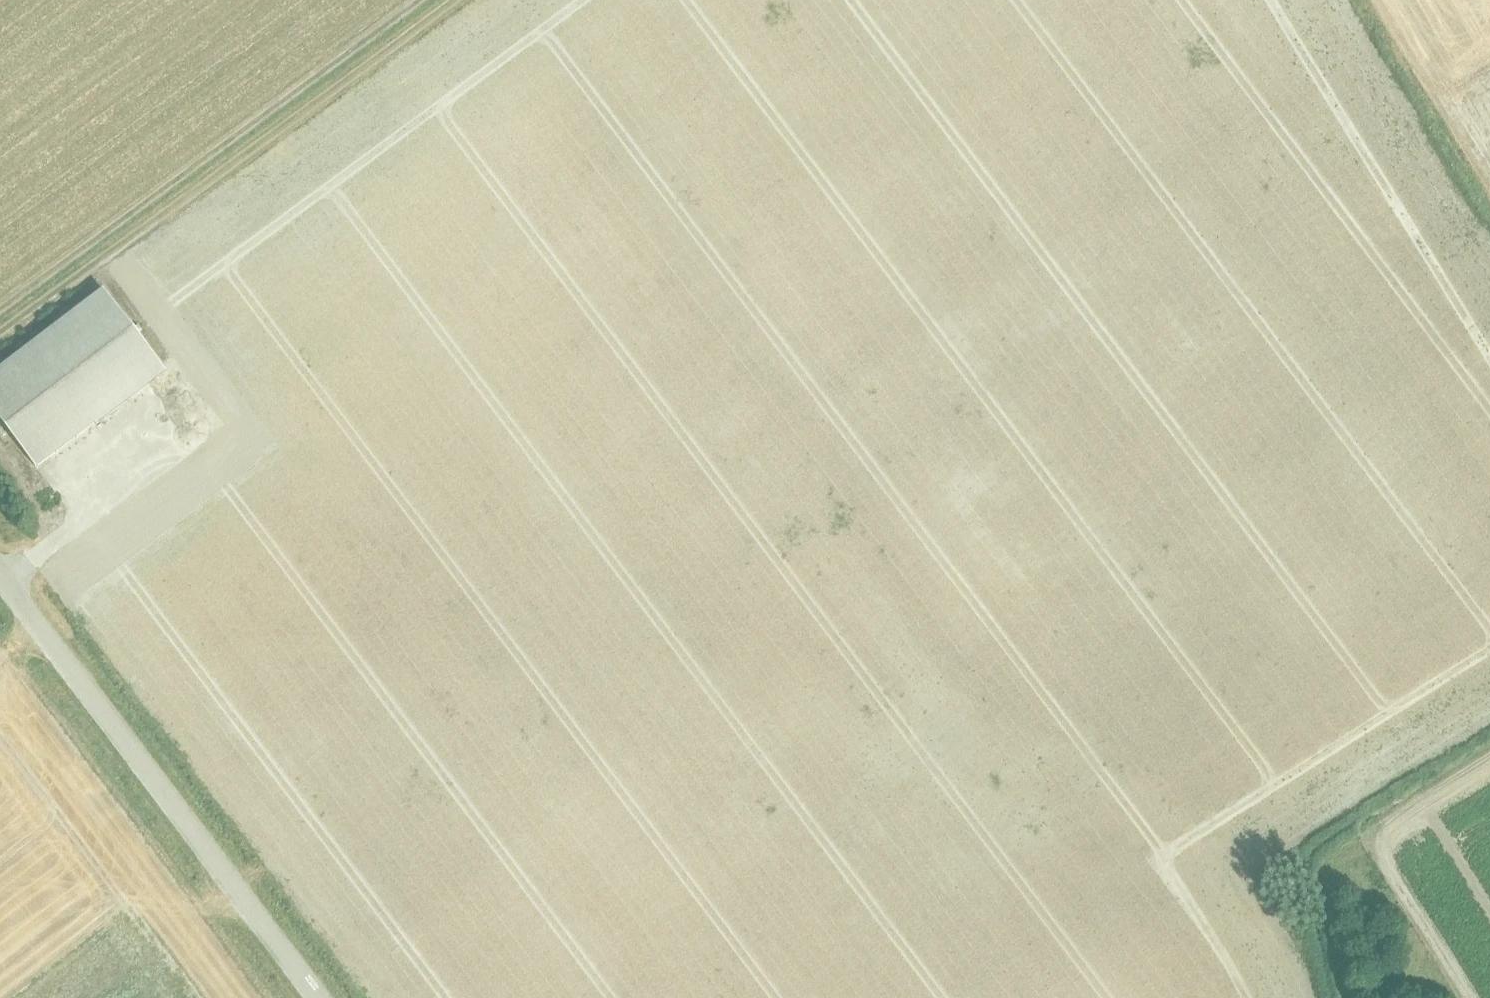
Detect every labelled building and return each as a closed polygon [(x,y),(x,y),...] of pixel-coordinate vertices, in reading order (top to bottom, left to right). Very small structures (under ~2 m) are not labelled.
[(163,371),(104,293),(0,372),(0,420),(36,467),(163,371)]
